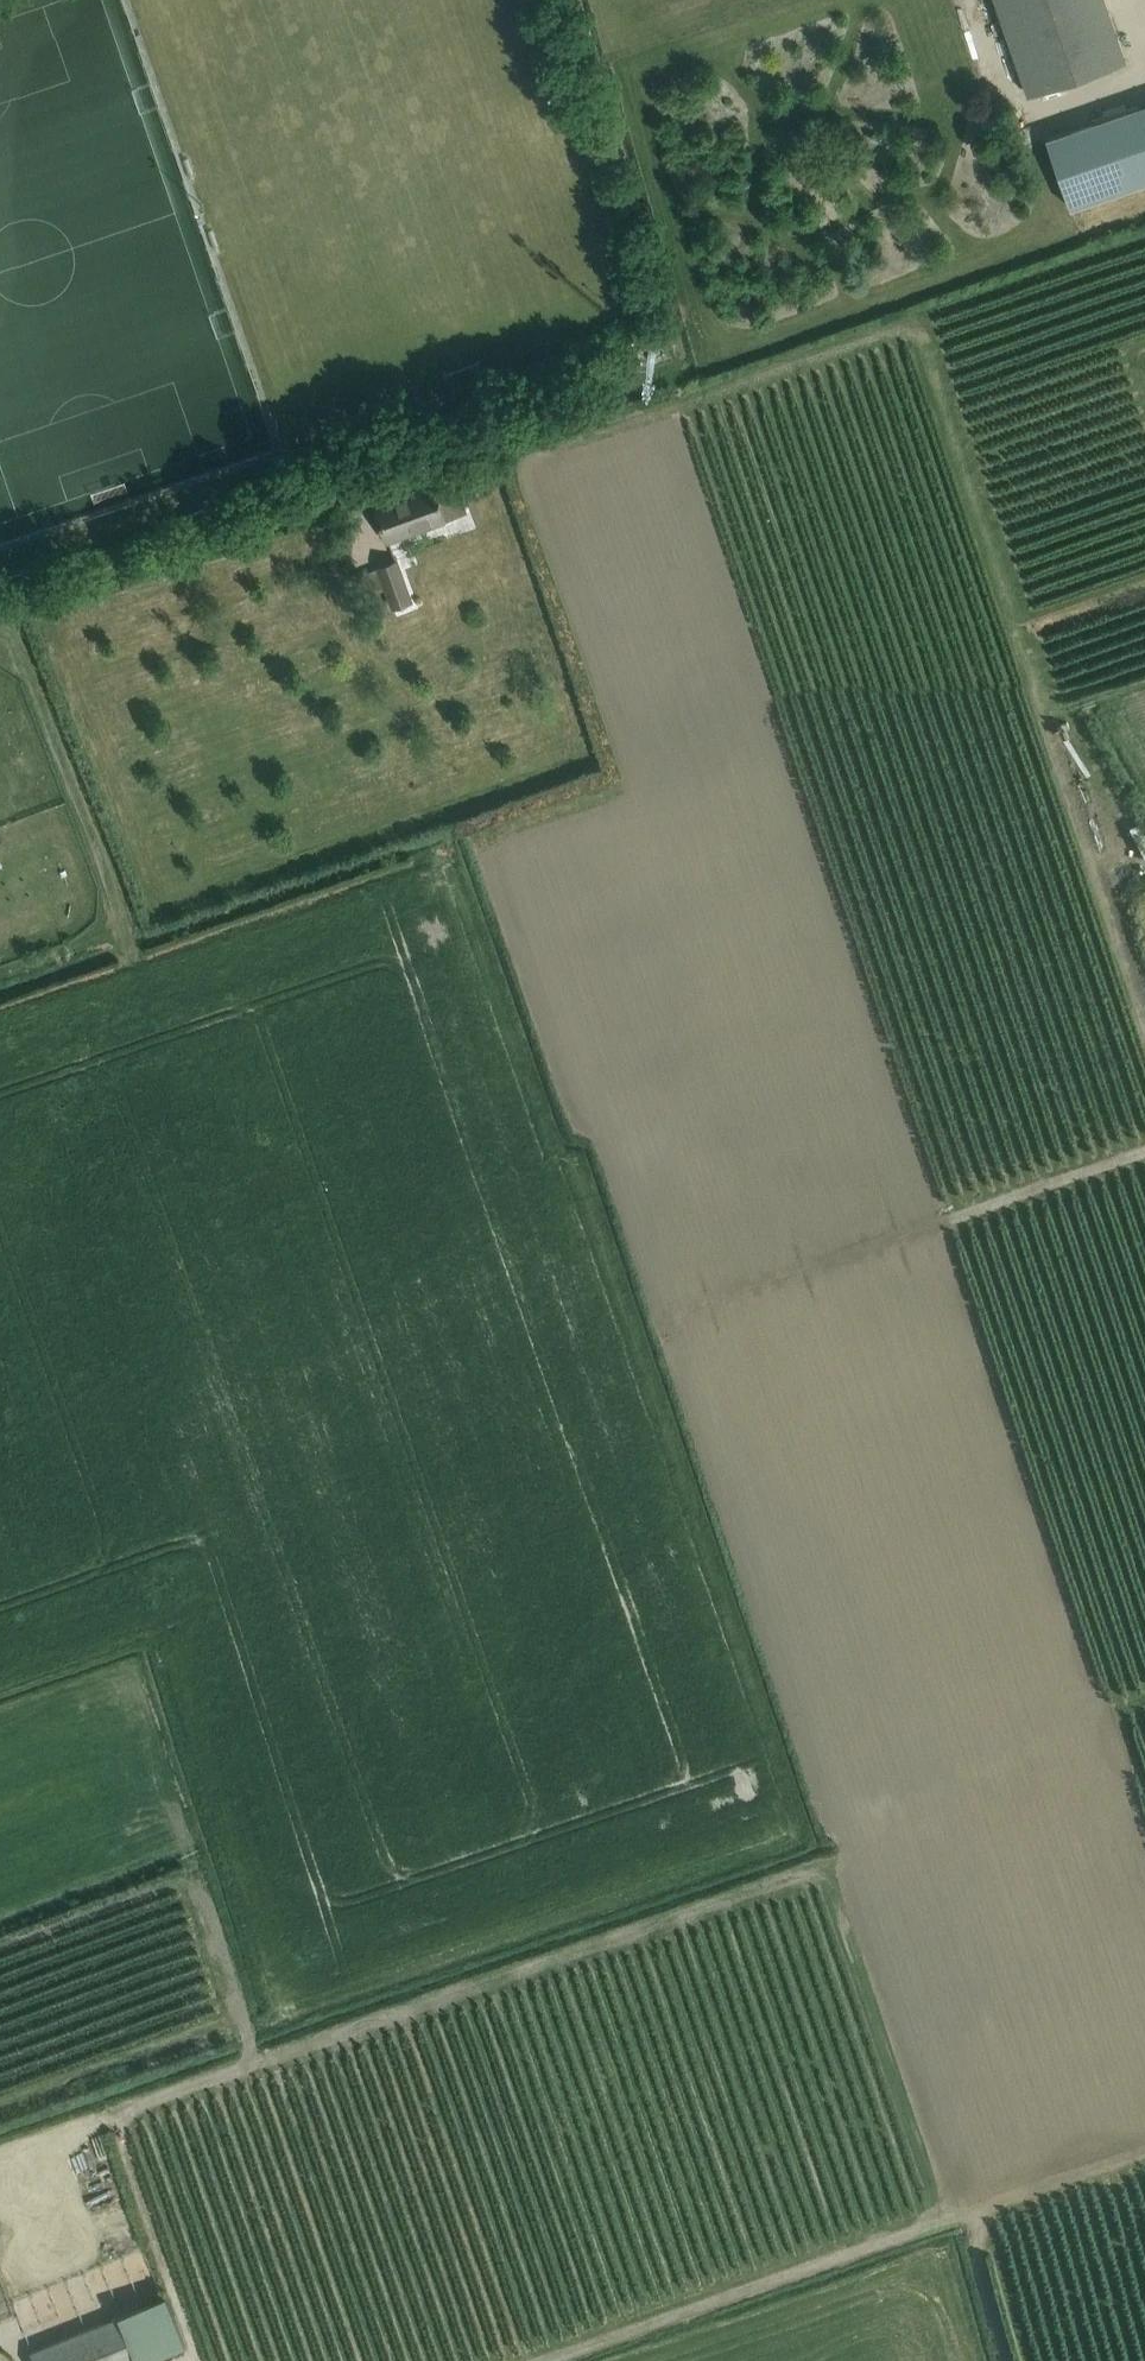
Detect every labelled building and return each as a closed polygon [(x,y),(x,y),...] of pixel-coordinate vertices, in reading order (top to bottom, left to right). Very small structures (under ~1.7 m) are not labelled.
[(1025,94),(1125,60),(1104,0),(993,0),(1025,94)] [(1045,137),(1069,208),(1144,182),(1144,103),(1045,137)] [(451,474),(372,501),(384,535),(463,508),(451,474)] [(393,607),(410,601),(396,562),(378,568),(393,607)] [(184,2343),(165,2297),(32,2350),(36,2360),(138,2360),(184,2343)]
